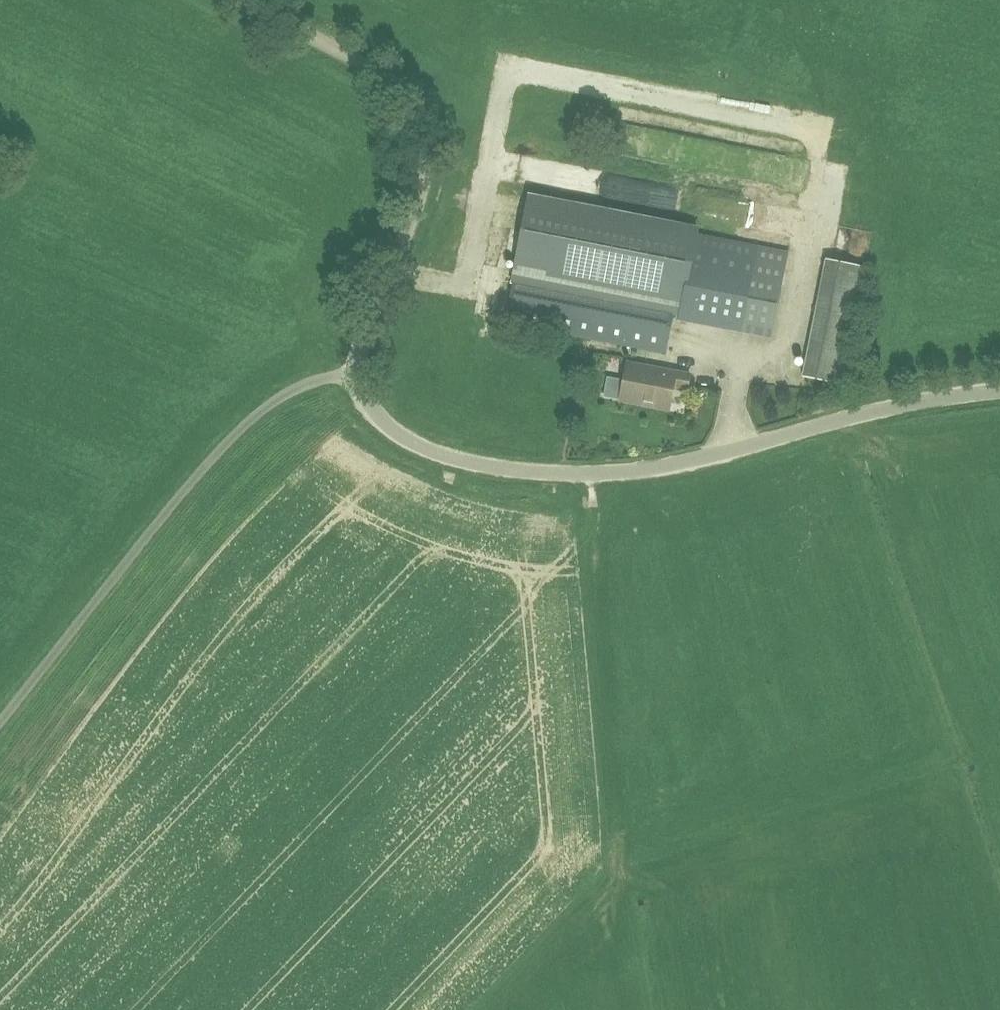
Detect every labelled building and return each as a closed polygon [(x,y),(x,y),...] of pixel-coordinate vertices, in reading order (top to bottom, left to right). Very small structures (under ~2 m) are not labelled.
[(772,334),(788,250),(695,232),(696,228),(528,197),(513,269),(515,270),(505,320),(665,352),(672,315),(772,334)] [(852,331),(813,323),(802,375),(842,384),(852,331)] [(619,398),(669,408),(673,385),(687,388),(690,373),(627,360),(619,398)]
